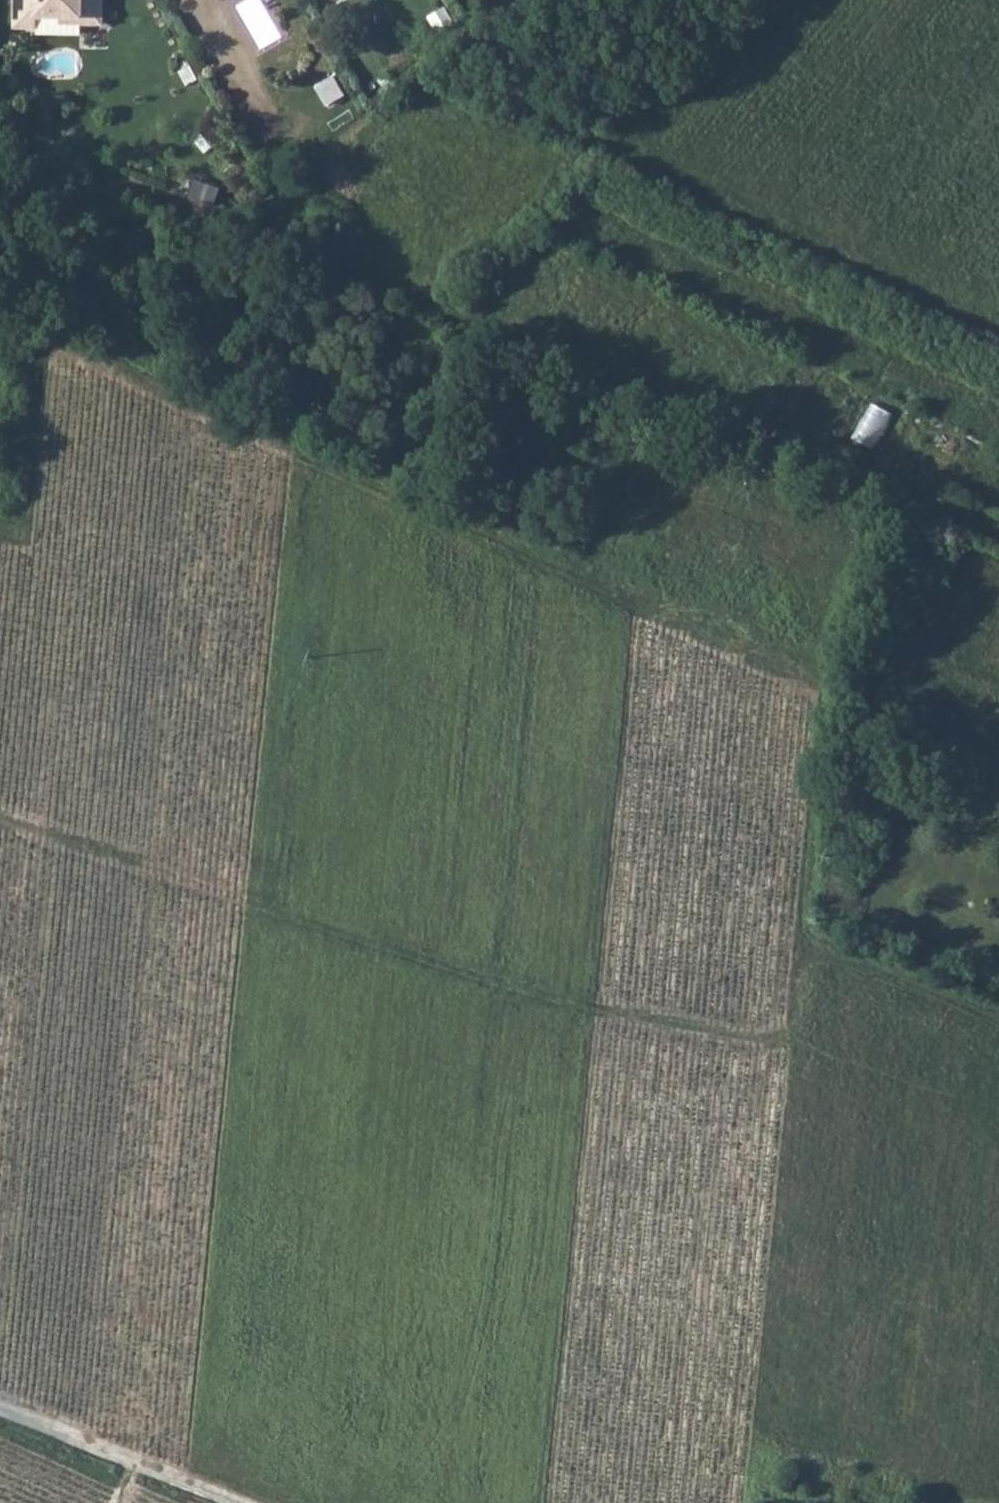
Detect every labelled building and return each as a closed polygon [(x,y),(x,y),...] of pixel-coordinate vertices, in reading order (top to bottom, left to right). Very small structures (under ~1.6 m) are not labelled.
[(15,29),(36,29),(36,19),(80,19),(80,25),(101,25),(101,0),(15,0),(15,29)] [(318,90),(328,107),(345,97),(335,80),(318,90)] [(188,196),(213,206),(220,190),(194,180),(188,196)]
